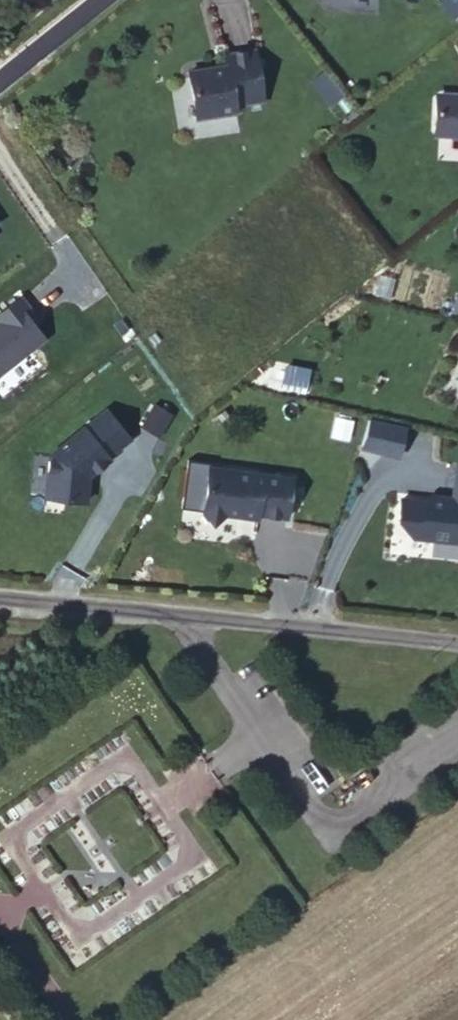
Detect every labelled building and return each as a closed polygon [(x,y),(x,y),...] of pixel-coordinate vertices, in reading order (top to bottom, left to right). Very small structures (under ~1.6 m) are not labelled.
[(457,5),(457,0),(441,0),(450,11),(457,5)] [(265,93),(256,42),(226,46),(229,58),(190,64),(198,112),(238,105),(236,99),(265,93)] [(324,69),(310,81),(331,106),(345,94),(324,69)] [(436,87),(435,129),(457,130),(457,88),(436,87)] [(141,426),(159,436),(173,413),(154,402),(141,426)] [(133,443),(105,410),(47,456),(40,498),(87,505),(90,479),(133,443)] [(454,464),(451,500),(399,496),(395,522),(412,542),(457,546),(457,464),(454,464)] [(292,478),(207,466),(200,516),(262,525),(264,517),(287,521),(292,478)]
